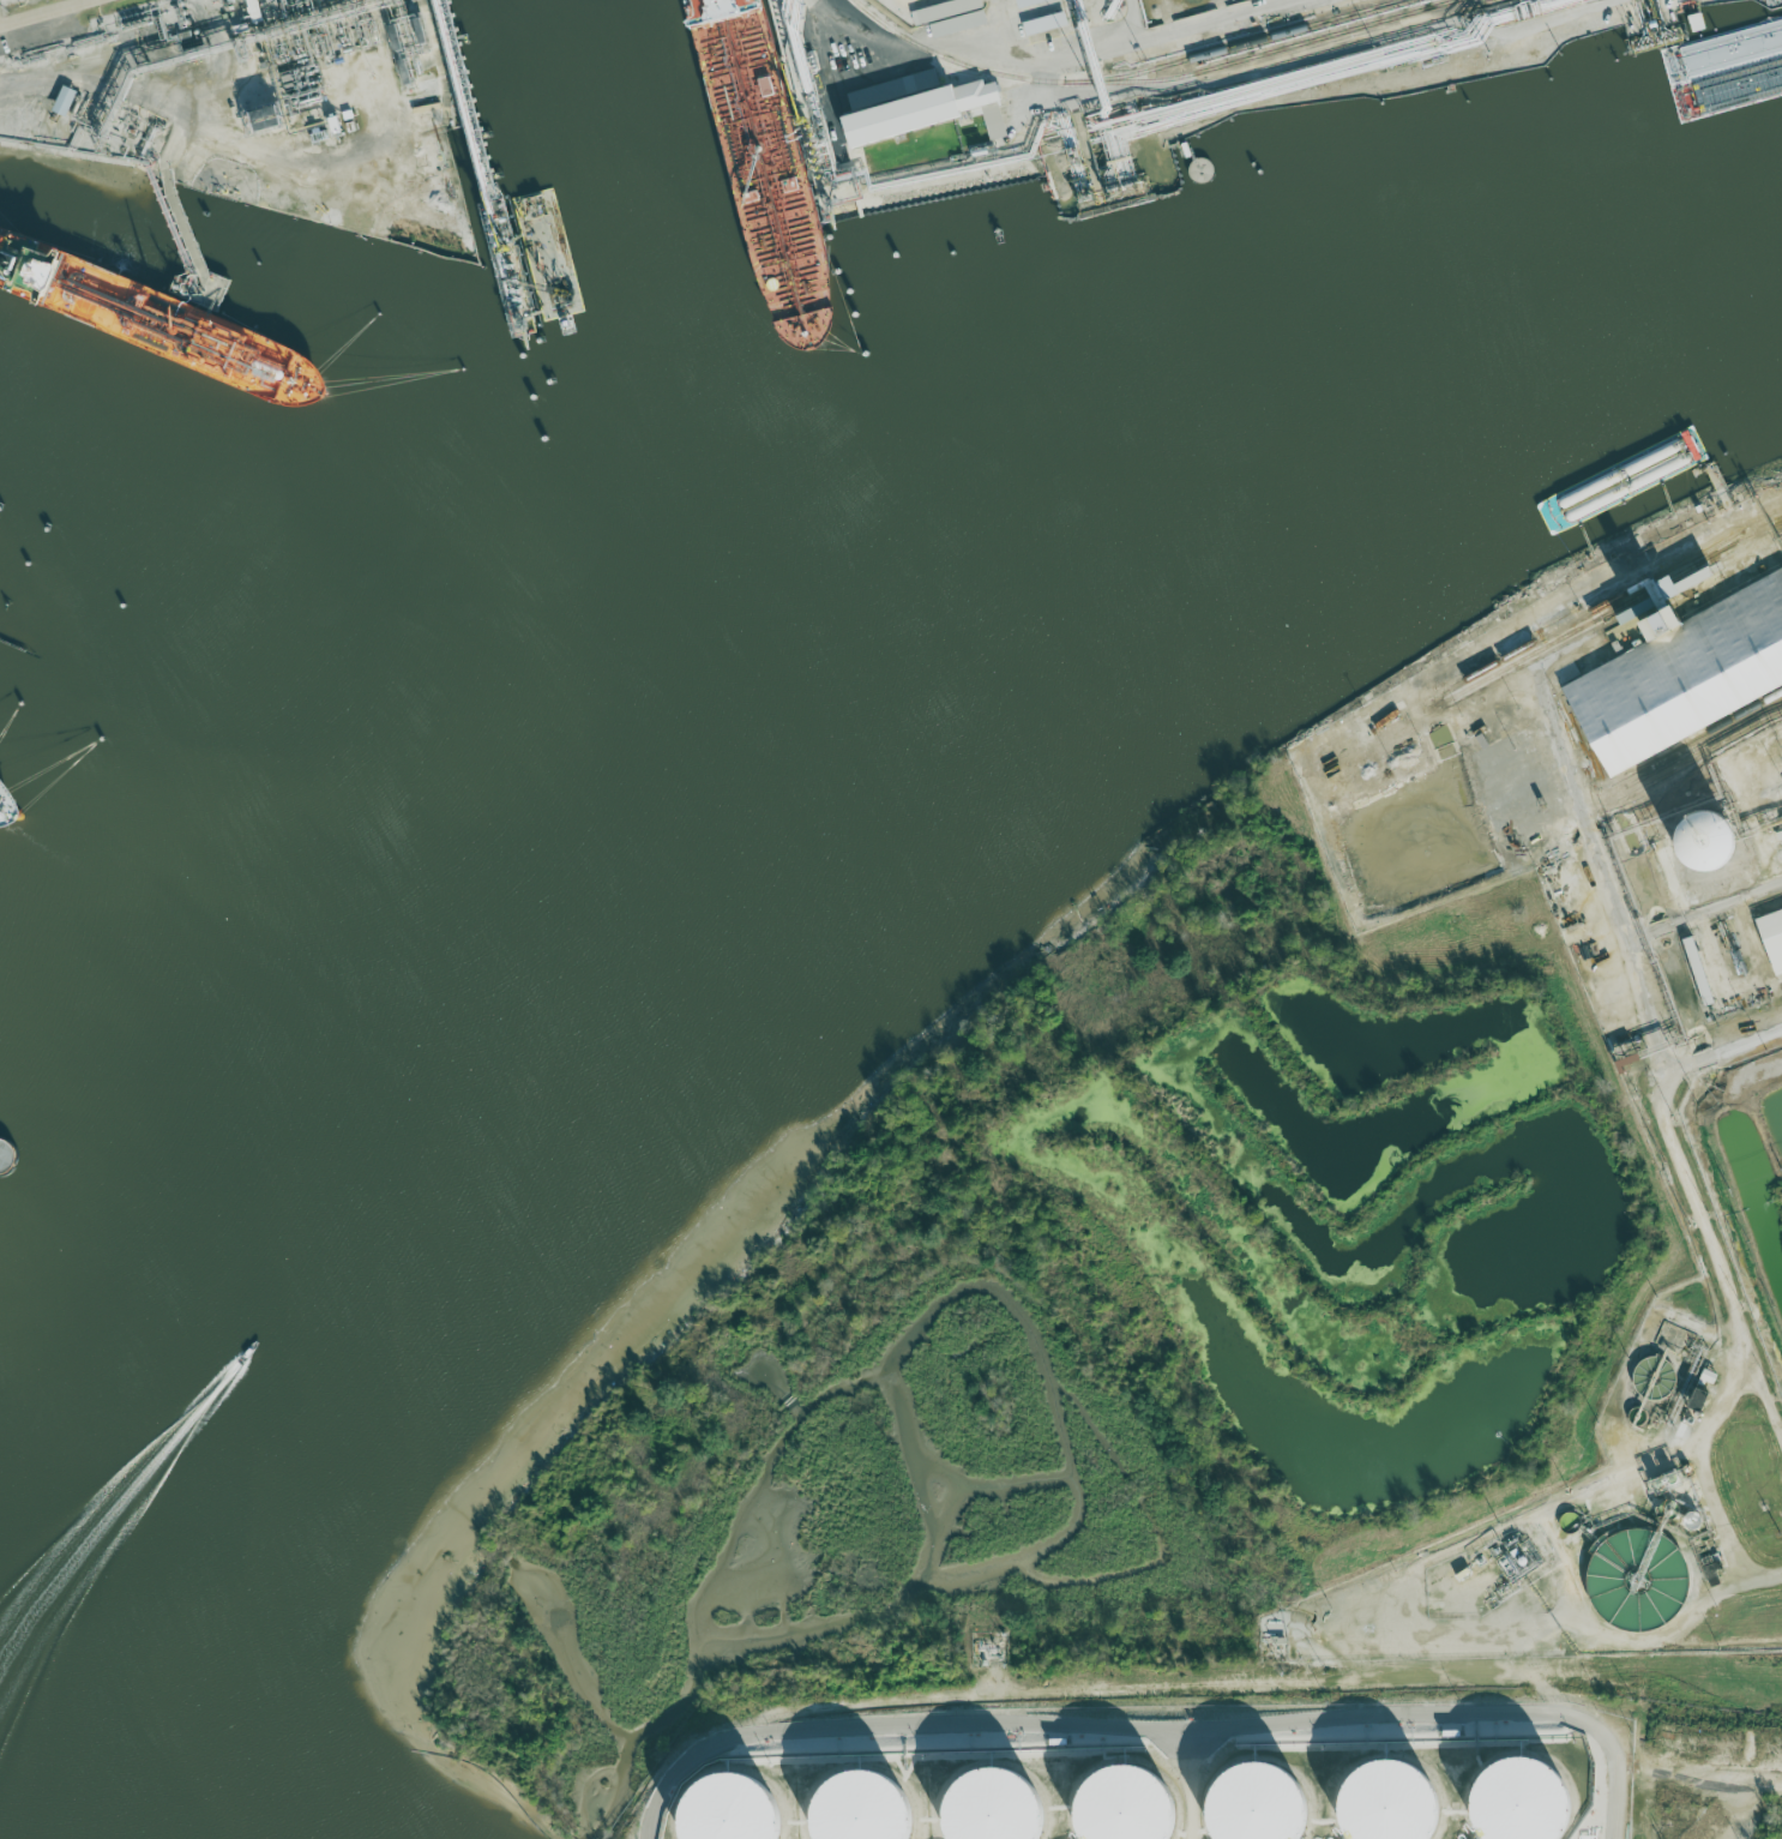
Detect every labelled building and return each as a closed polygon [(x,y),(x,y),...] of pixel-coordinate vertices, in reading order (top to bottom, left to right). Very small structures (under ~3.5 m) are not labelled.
[(983,7),(981,0),(953,0),(910,12),(914,26),(983,7)] [(1188,12),(1205,0),(1180,0),(1188,12)] [(929,23),(933,38),(987,25),(983,10),(929,23)] [(1068,25),(1064,11),(1023,23),(1027,37),(1068,25)] [(852,146),(972,116),(972,117),(983,114),(989,141),(1007,136),(998,101),(1001,100),(997,81),(986,84),(984,79),(844,115),(852,146)] [(77,91),(62,85),(51,111),(66,117),(77,91)] [(1561,687),(1781,567),(1781,685),(1612,776),(1561,687)] [(1731,815),(1678,815),(1678,871),(1746,870),(1746,826),(1731,826),(1731,815)] [(1776,976),(1781,974),(1781,910),(1757,919),(1776,976)] [(1644,1067),(1640,1055),(1618,1063),(1622,1074),(1644,1067)] [(1558,1838),(1564,1823),(1565,1808),(1561,1792),(1553,1779),(1541,1768),(1524,1763),(1507,1763),(1492,1768),(1479,1779),(1470,1793),(1467,1810),(1469,1826),(1476,1838),(1557,1838),(1558,1838)] [(1342,1838),(1428,1838),(1431,1835),(1434,1819),(1433,1802),(1425,1786),(1415,1775),(1401,1768),(1386,1766),(1371,1768),(1356,1774),(1345,1785),(1338,1798),(1335,1815),(1338,1832),(1342,1838)] [(1213,1838),(1301,1838),(1302,1837),(1307,1820),(1305,1803),(1298,1789),(1287,1777),(1274,1769),(1258,1767),(1244,1769),(1229,1775),(1218,1786),(1211,1799),(1208,1816),(1210,1833),(1213,1838)] [(1172,1827),(1169,1810),(1162,1795),(1151,1784),(1138,1777),(1122,1773),(1108,1775),(1094,1783),(1083,1793),(1076,1807),(1072,1823),(1075,1838),(1169,1838),(1172,1827)] [(1041,1827),(1040,1810),(1033,1796),(1022,1784),(1007,1777),(993,1774),(977,1777),(963,1783),(952,1793),(945,1807),(941,1823),(945,1838),(1038,1838),(1041,1827)] [(908,1829),(905,1813),(898,1797),(887,1786),(874,1779),(859,1775),(843,1778),(830,1785),(819,1795),(811,1809),(808,1826),(810,1838),(905,1838),(908,1829)] [(773,1832),(772,1815),(765,1799),(754,1789),(740,1781),(726,1778),(710,1780),(696,1787),(685,1797),(678,1811),(674,1828),(676,1838),(772,1838),(773,1832)]
